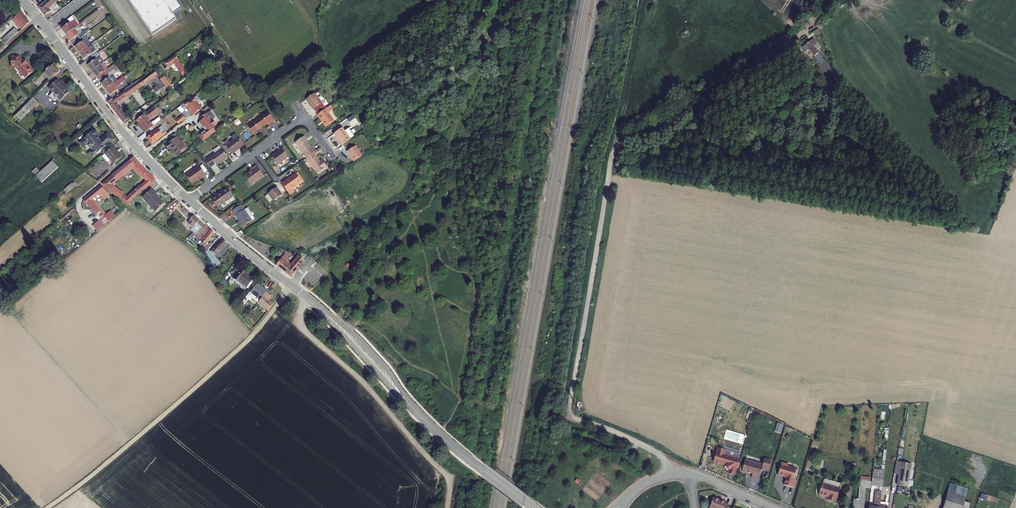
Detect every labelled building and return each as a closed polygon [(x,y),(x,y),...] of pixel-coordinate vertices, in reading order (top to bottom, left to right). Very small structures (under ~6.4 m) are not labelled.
[(37,9),(42,14),(57,2),(55,0),(48,0),(37,9)] [(93,3),(100,12),(104,9),(97,0),(93,3)] [(155,38),(177,21),(174,16),(182,11),(175,0),(127,0),(155,38)] [(20,13),(15,17),(17,19),(14,22),(21,30),(29,24),(20,13)] [(68,22),(59,29),(66,37),(79,28),(74,22),(70,25),(68,22)] [(82,32),(79,28),(66,37),(73,46),(80,40),(88,35),(84,31),(82,32)] [(14,30),(1,42),(4,45),(12,38),(10,36),(16,31),(14,30)] [(685,39),(690,32),(686,30),(681,36),(685,39)] [(929,38),(919,47),(922,50),(932,41),(929,38)] [(84,46),(80,40),(73,46),(80,55),(91,47),(92,47),(89,42),(84,46)] [(810,41),(806,44),(814,54),(815,53),(820,60),(823,58),(810,41)] [(95,53),(91,47),(80,55),(86,64),(98,55),(96,52),(95,53)] [(100,58),(98,55),(86,64),(93,73),(105,65),(100,58)] [(18,57),(10,57),(9,67),(14,67),(14,68),(14,69),(15,71),(23,63),(22,62),(21,63),(18,59),(18,57)] [(176,57),(167,64),(171,69),(176,65),(184,75),(187,72),(176,57)] [(24,64),(23,63),(15,71),(16,71),(18,71),(20,75),(28,67),(25,63),(24,64)] [(109,71),(105,65),(93,73),(100,82),(108,76),(119,67),(117,64),(109,71)] [(29,68),(28,67),(20,75),(24,79),(30,73),(28,70),(29,68)] [(51,67),(43,75),(51,82),(59,74),(51,67)] [(154,71),(138,82),(142,87),(148,95),(150,93),(144,85),(155,77),(159,83),(158,84),(159,86),(153,90),(157,95),(161,92),(163,95),(168,91),(166,87),(160,78),(154,71)] [(115,85),(108,76),(100,82),(107,91),(115,85)] [(165,76),(160,78),(166,87),(171,85),(165,76)] [(127,80),(125,77),(115,85),(107,91),(114,100),(114,99),(115,100),(123,95),(117,88),(127,80)] [(50,97),(53,101),(57,99),(60,102),(69,94),(58,82),(49,90),(53,94),(50,97)] [(138,82),(129,89),(133,94),(142,87),(138,82)] [(127,91),(123,95),(115,100),(114,99),(114,100),(109,103),(125,123),(131,120),(118,104),(128,97),(129,97),(133,94),(129,89),(127,91)] [(314,94),(305,100),(312,110),(321,104),(314,94)] [(203,111),(194,99),(185,106),(189,112),(190,111),(192,114),(191,114),(194,118),(203,111)] [(21,111),(27,116),(38,106),(32,100),(21,111)] [(331,106),(316,116),(324,127),(333,121),(327,114),(333,109),(331,106)] [(154,109),(136,123),(139,126),(140,125),(142,127),(143,129),(142,130),(147,135),(156,128),(153,124),(151,125),(149,122),(148,121),(150,120),(151,121),(159,115),(154,109)] [(256,120),(253,122),(261,132),(261,130),(261,129),(267,124),(268,126),(274,121),(267,112),(260,116),(261,117),(257,120),(256,120)] [(214,122),(209,115),(203,119),(205,122),(201,124),(201,126),(204,130),(206,130),(206,129),(208,131),(201,136),(206,143),(219,133),(216,129),(220,127),(215,121),(214,122)] [(187,122),(184,118),(177,123),(177,122),(173,125),(176,130),(187,122)] [(250,125),(248,126),(253,134),(255,133),(257,134),(259,133),(261,132),(253,122),(250,124),(250,125)] [(341,146),(354,137),(349,131),(346,134),(342,128),(333,134),(341,146)] [(82,142),(86,146),(89,144),(94,150),(91,152),(94,155),(114,138),(109,133),(103,139),(99,135),(100,134),(100,133),(100,132),(99,131),(98,131),(97,130),(95,131),(82,142)] [(157,133),(148,140),(154,147),(167,137),(165,134),(163,135),(161,132),(158,133),(158,134),(157,133)] [(245,146),(236,134),(231,137),(233,141),(229,144),(227,140),(224,143),(232,155),(245,146)] [(304,138),(295,144),(306,160),(312,155),(316,153),(312,147),(311,148),(304,138)] [(181,139),(169,148),(172,152),(173,151),(174,150),(177,154),(180,158),(189,151),(189,150),(188,151),(186,148),(185,146),(186,146),(181,139)] [(355,145),(346,152),(353,162),(362,156),(355,145)] [(111,161),(114,164),(122,157),(113,146),(105,153),(111,161)] [(279,153),(272,158),(278,166),(290,158),(283,148),(278,151),(279,153)] [(205,162),(211,168),(217,164),(218,166),(223,162),(228,158),(222,149),(205,162)] [(101,157),(107,164),(111,161),(105,153),(101,157)] [(318,163),(312,155),(306,160),(305,161),(316,176),(326,169),(322,165),(320,166),(318,163)] [(113,174),(117,179),(132,167),(134,166),(139,172),(143,176),(148,172),(144,168),(135,157),(113,174)] [(52,161),(35,177),(41,183),(58,168),(52,161)] [(186,177),(192,186),(206,175),(201,170),(204,168),(202,165),(186,177)] [(251,172),(245,176),(252,186),(265,177),(257,166),(251,171),(251,172)] [(108,188),(127,203),(131,200),(126,196),(122,192),(122,191),(112,183),(117,179),(113,174),(103,182),(108,188)] [(126,196),(131,200),(156,179),(152,175),(147,179),(140,185),(126,196)] [(295,175),(282,185),(288,193),(291,196),(294,194),(291,191),(301,183),(295,175)] [(66,193),(74,187),(71,184),(64,190),(66,193)] [(85,200),(100,218),(103,215),(105,218),(107,216),(111,220),(116,216),(114,213),(112,214),(111,212),(106,216),(93,200),(101,194),(104,196),(104,197),(107,199),(111,194),(107,192),(101,186),(85,200)] [(226,189),(231,197),(234,195),(227,187),(226,189)] [(281,195),(275,187),(268,193),(269,194),(266,196),(270,202),(273,200),(274,201),(281,195)] [(144,196),(147,200),(155,193),(152,189),(144,196)] [(215,194),(210,198),(218,207),(231,197),(226,189),(222,192),(216,196),(215,194)] [(147,200),(156,210),(164,204),(155,193),(147,200)] [(170,205),(173,208),(179,204),(176,200),(170,205)] [(239,223),(242,227),(252,221),(250,218),(244,210),(241,206),(231,212),(235,217),(235,216),(239,223)] [(247,208),(244,210),(250,218),(253,216),(247,208)] [(100,218),(106,225),(111,220),(107,216),(105,218),(103,215),(100,218)] [(194,233),(195,236),(196,235),(204,226),(193,217),(187,223),(195,232),(194,233)] [(196,235),(200,242),(205,237),(201,234),(206,229),(204,226),(196,235)] [(201,234),(205,237),(209,231),(206,229),(201,234)] [(200,242),(204,247),(214,235),(209,231),(205,237),(200,242)] [(210,252),(214,257),(226,245),(222,241),(210,252)] [(205,253),(208,262),(213,258),(207,250),(205,253)] [(288,251),(281,261),(285,264),(294,253),(288,251)] [(289,267),(285,273),(291,278),(304,260),(300,257),(291,269),(289,267)] [(281,261),(277,266),(282,270),(286,265),(285,264),(281,261)] [(242,270),(234,279),(238,282),(239,281),(240,281),(246,275),(245,274),(246,273),(242,270)] [(253,281),(246,275),(240,281),(247,287),(253,281)] [(256,284),(251,291),(261,299),(267,292),(256,284)] [(271,296),(267,292),(261,299),(259,302),(269,310),(273,305),(267,300),(271,296)] [(725,451),(718,449),(714,462),(716,463),(717,464),(719,465),(720,464),(727,466),(726,467),(727,469),(729,469),(728,473),(735,475),(740,459),(724,455),(725,451)] [(745,459),(742,472),(748,473),(748,472),(753,473),(752,477),(759,479),(762,468),(768,470),(771,460),(765,458),(763,464),(745,459)] [(910,465),(896,462),(894,475),(899,475),(897,486),(907,487),(910,465)] [(789,465),(782,463),(779,475),(787,478),(785,485),(794,488),(796,481),(794,480),(797,469),(788,467),(789,465)] [(884,472),(872,470),(871,482),(871,487),(882,488),(883,479),(884,472)] [(821,484),(818,496),(827,498),(826,499),(835,502),(839,489),(838,489),(832,487),(833,483),(824,480),(823,481),(822,484),(821,484)] [(860,481),(859,500),(853,500),(852,507),(864,507),(866,488),(870,488),(871,487),(871,482),(870,482),(860,481)] [(950,481),(946,496),(943,507),(968,507),(970,503),(964,501),(968,489),(962,487),(963,485),(950,481)] [(876,492),(875,507),(868,507),(879,507),(881,492),(876,492)] [(709,507),(727,507),(728,506),(725,505),(725,503),(714,498),(709,507)]
